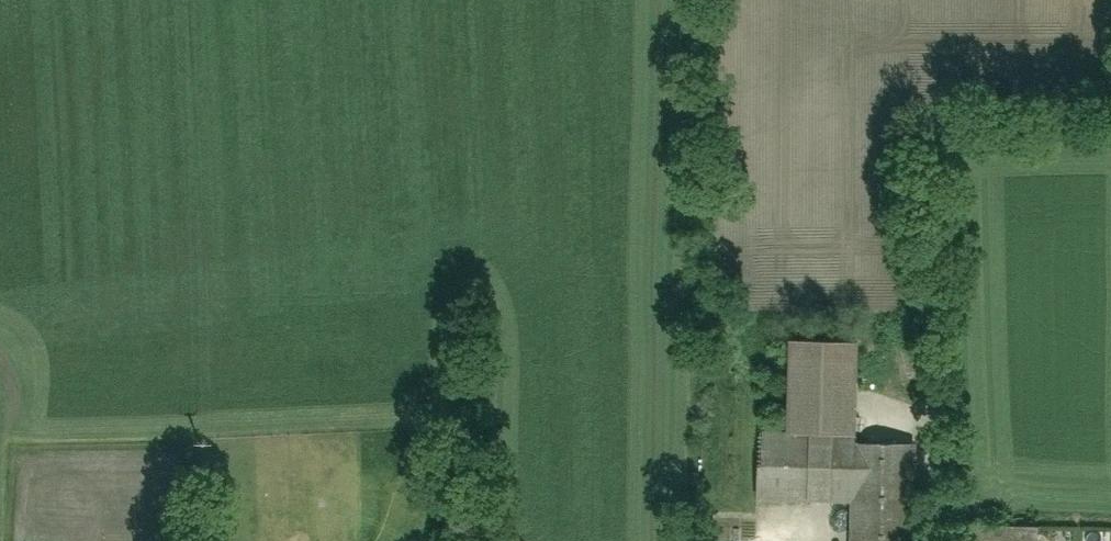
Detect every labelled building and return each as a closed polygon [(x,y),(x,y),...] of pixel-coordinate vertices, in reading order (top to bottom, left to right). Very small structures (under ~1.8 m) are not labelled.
[(803,437),(752,438),(754,510),(861,507),(862,540),(916,540),(915,506),(923,506),(921,435),(870,436),(868,343),(801,345),(803,437)] [(1047,531),(990,533),(991,540),(1048,540),(1047,531)]
